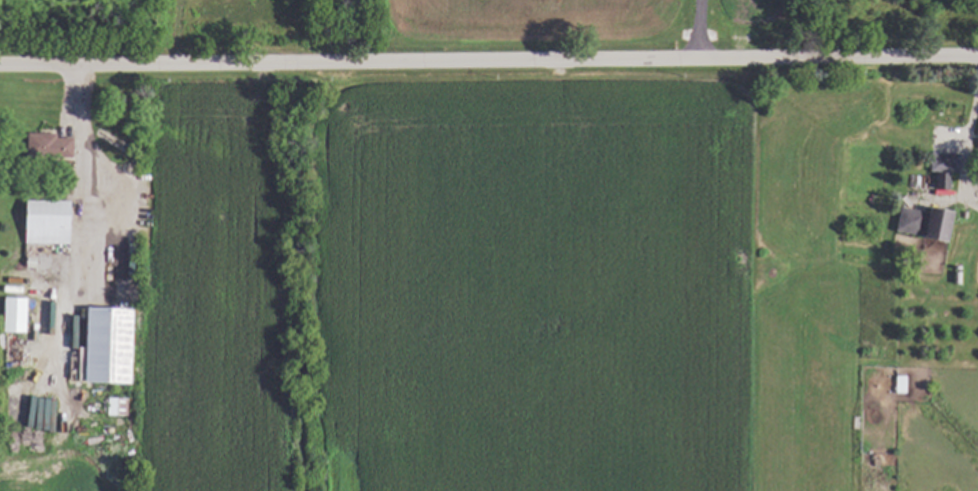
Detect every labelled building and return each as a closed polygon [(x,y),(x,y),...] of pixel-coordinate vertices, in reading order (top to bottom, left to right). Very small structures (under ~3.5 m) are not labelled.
[(68,137),(52,137),(52,132),(22,132),(21,155),(67,156),(68,137)] [(932,173),(933,193),(945,193),(943,172),(932,173)] [(19,244),(63,243),(62,200),(18,201),(19,244)] [(948,212),(929,209),(929,211),(895,206),(891,233),(944,241),(948,212)] [(22,298),(0,297),(0,332),(21,332),(22,298)] [(75,382),(123,383),(125,309),(77,307),(75,382)] [(22,429),(52,430),(53,398),(23,397),(22,429)]
